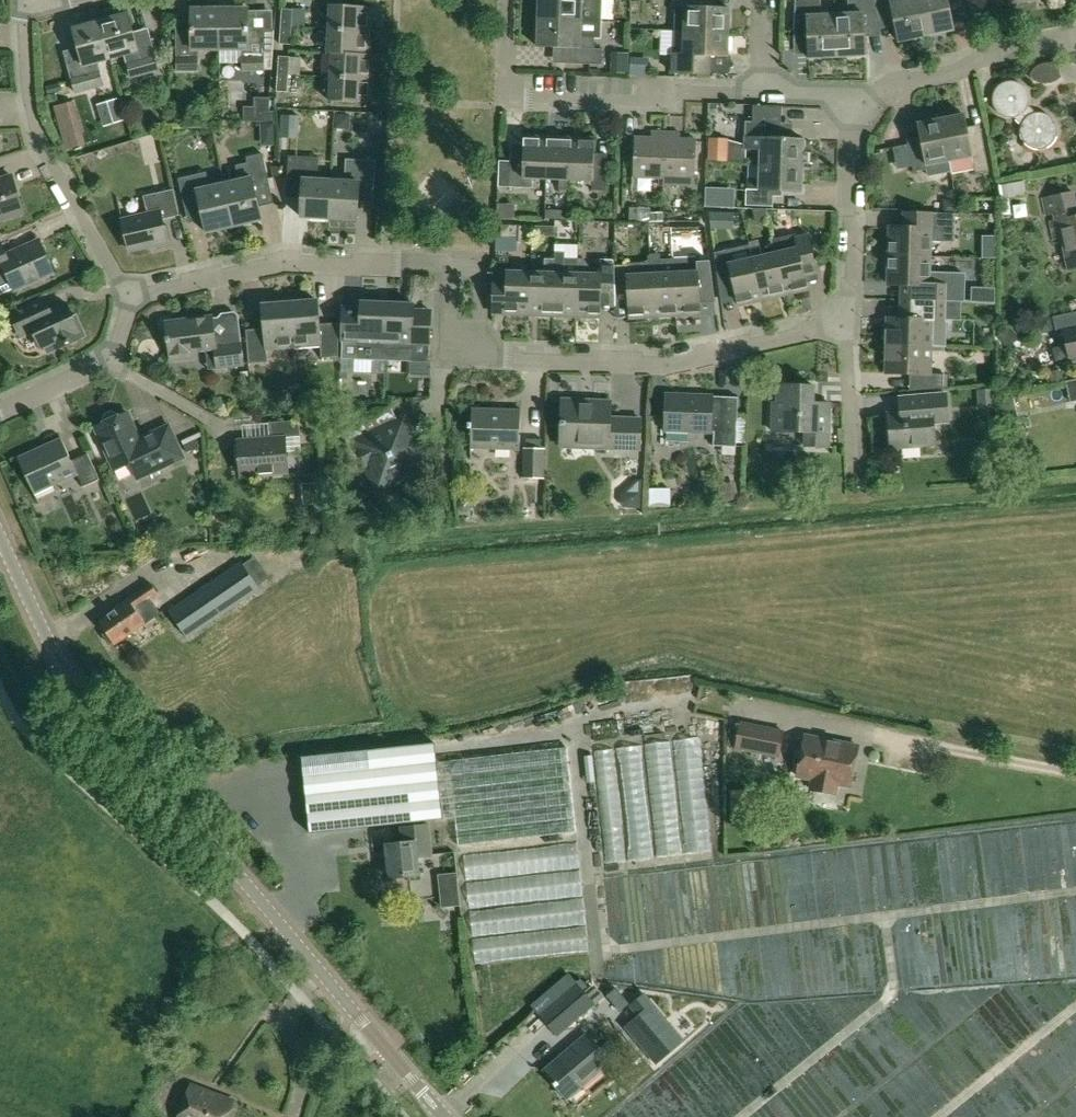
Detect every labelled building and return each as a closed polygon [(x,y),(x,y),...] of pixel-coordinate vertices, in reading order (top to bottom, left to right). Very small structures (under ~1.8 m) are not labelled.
[(600,20),(601,0),(540,0),(540,18),(600,20)] [(675,31),(685,31),(729,33),(730,9),(707,8),(708,0),(676,0),(675,31)] [(835,15),(822,15),(822,0),(797,0),(795,31),(809,31),(810,58),(837,57),(835,15)] [(837,57),(867,55),(866,28),(880,28),(874,0),(849,0),(850,14),(835,15),(837,57)] [(880,28),(878,18),(894,15),(899,42),(926,36),(919,0),(874,0),(880,28)] [(926,36),(956,30),(950,3),(965,0),(919,0),(926,36)] [(199,49),(221,49),(220,3),(210,3),(210,10),(192,10),(193,31),(177,31),(178,71),(198,70),(199,49)] [(271,69),(274,29),(249,30),(249,9),(232,9),(232,3),(220,3),(221,49),(221,64),(244,63),(244,69),(271,69)] [(330,5),(329,28),(371,30),(372,7),(330,5)] [(282,9),(281,26),(292,27),(293,10),(282,9)] [(101,22),(111,58),(124,54),(130,77),(160,68),(151,37),(136,41),(129,14),(101,22)] [(600,37),(600,20),(540,18),(538,46),(566,47),(565,63),(603,64),(603,49),(595,49),(596,37),(600,37)] [(98,62),(111,58),(101,22),(75,29),(82,56),(67,61),(76,92),(104,84),(98,62)] [(292,27),(281,26),(280,44),(291,45),(292,27)] [(371,30),(329,28),(328,52),(370,54),(371,30)] [(729,33),(685,31),(675,31),(673,74),(709,75),(710,56),(728,57),(729,33)] [(332,77),(373,78),(374,54),(370,54),(328,52),(328,54),(333,54),(332,77)] [(279,57),(278,74),(290,75),(292,57),(279,57)] [(632,59),(631,73),(643,74),(644,59),(632,59)] [(1061,78),(1059,66),(1055,64),(1051,64),(1046,64),(1042,65),(1040,66),(1038,67),(1035,69),(1033,71),(1031,75),(1032,78),(1039,83),(1044,84),(1049,84),(1053,83),(1055,82),(1061,78)] [(273,92),(274,73),(255,72),(254,91),(273,92)] [(290,75),(278,74),(277,92),(289,92),(290,75)] [(372,103),(373,78),(332,77),(331,101),(372,103)] [(1041,113),(1036,113),(1030,105),(1031,103),(1031,99),(1030,95),(1029,92),(1027,89),(1024,85),(1019,82),(1015,81),(1012,81),(1007,81),(1004,82),(1001,84),(998,87),(996,89),(994,93),(993,98),(994,105),(995,108),(998,112),(1001,115),(1004,117),(1007,118),(1011,118),(1015,118),(1022,126),(1021,131),(1022,136),(1023,140),(1026,144),(1028,146),(1030,148),(1034,149),(1037,150),(1040,150),(1043,150),(1046,149),(1048,148),(1051,146),(1053,144),(1055,142),(1057,140),(1058,136),(1058,132),(1058,128),(1057,124),(1054,120),(1051,117),(1048,115),(1045,113),(1041,113)] [(48,94),(62,91),(60,84),(47,87),(48,94)] [(100,98),(108,126),(109,126),(125,122),(117,93),(100,98)] [(76,101),(54,106),(66,151),(87,146),(76,101)] [(260,122),(279,121),(278,104),(259,104),(260,122)] [(760,122),(746,121),(745,150),(761,151),(761,164),(803,165),(804,139),(773,138),(774,122),(789,123),(789,106),(761,105),(760,122)] [(337,114),(337,127),(346,128),(351,123),(351,115),(337,114)] [(965,114),(941,119),(951,172),(952,174),(976,169),(977,173),(991,170),(982,130),(969,133),(965,114)] [(951,172),(941,119),(919,124),(923,141),(909,144),(914,172),(928,169),(929,176),(951,172)] [(125,122),(109,126),(112,137),(128,132),(125,122)] [(263,146),(277,146),(276,123),(262,124),(263,146)] [(634,177),(664,178),(666,132),(653,132),(652,137),(635,137),(634,177)] [(666,132),(664,178),(664,185),(695,186),(697,139),(681,139),(681,132),(666,132)] [(533,178),(547,179),(548,136),(525,135),(524,161),(499,160),(498,187),(523,188),(533,188),(533,178)] [(569,189),(570,180),(572,137),(548,136),(547,179),(559,179),(559,189),(569,189)] [(595,138),(572,137),(570,180),(593,181),(593,191),(607,191),(608,165),(594,164),(595,138)] [(727,162),(729,139),(711,137),(709,161),(727,162)] [(224,184),(234,226),(262,219),(256,193),(271,189),(263,154),(247,157),(249,163),(236,166),(240,180),(224,184)] [(301,215),(329,217),(332,180),(318,179),(319,158),(290,156),(288,187),(303,188),(301,215)] [(332,180),(329,217),(358,219),(360,191),(374,192),(376,161),(347,159),(346,181),(332,180)] [(802,191),(803,165),(761,164),(760,190),(747,189),(746,205),(773,206),(774,190),(802,191)] [(207,232),(234,226),(224,184),(211,187),(207,172),(180,179),(187,208),(201,205),(207,232)] [(12,175),(0,178),(0,219),(24,212),(12,175)] [(702,195),(702,186),(677,186),(676,194),(702,195)] [(719,206),(720,188),(707,187),(707,205),(719,206)] [(181,217),(175,190),(144,197),(149,215),(123,221),(130,250),(172,240),(168,227),(165,228),(163,221),(181,217)] [(1075,192),(1044,199),(1047,215),(1054,213),(1056,221),(1051,222),(1055,240),(1064,238),(1070,268),(1075,267),(1075,198),(1075,192)] [(1004,215),(1013,214),(1012,199),(1003,200),(1004,215)] [(1021,220),(1033,218),(1032,200),(1019,201),(1021,220)] [(629,208),(629,221),(640,221),(639,207),(629,208)] [(753,208),(756,221),(769,221),(766,209),(753,208)] [(546,210),(546,219),(568,219),(568,210),(546,210)] [(890,227),(889,256),(930,257),(930,241),(955,242),(956,214),(902,212),(901,227),(890,227)] [(651,221),(665,221),(664,213),(651,213),(651,221)] [(639,229),(643,233),(649,233),(649,223),(639,223),(639,229)] [(518,225),(501,224),(501,236),(517,237),(518,225)] [(520,226),(519,241),(532,241),(533,226),(520,226)] [(534,236),(555,237),(555,226),(534,226),(534,236)] [(795,234),(771,240),(775,253),(785,295),(808,289),(806,283),(819,280),(815,261),(816,261),(809,235),(797,238),(795,234)] [(8,275),(14,289),(54,271),(40,241),(8,256),(1,241),(0,242),(0,272),(1,272),(8,275)] [(715,252),(719,284),(734,281),(740,306),(761,301),(752,259),(754,259),(751,249),(750,245),(737,248),(728,250),(715,252)] [(761,246),(751,249),(754,259),(752,259),(761,301),(785,295),(775,253),(764,256),(761,246)] [(555,252),(555,258),(554,315),(578,316),(580,258),(566,258),(566,252),(555,252)] [(653,317),(677,315),(674,273),(661,274),(661,254),(650,254),(651,262),(651,275),(653,317)] [(900,285),(900,300),(946,301),(953,302),(954,273),(930,272),(930,257),(889,256),(889,284),(900,285)] [(530,315),(554,315),(555,258),(545,258),(544,273),(531,272),(530,315)] [(584,258),(580,258),(578,316),(600,317),(600,306),(616,307),(614,263),(613,263),(613,260),(600,260),(600,263),(598,263),(599,270),(591,270),(584,258)] [(714,288),(711,261),(698,262),(697,258),(673,259),(674,273),(677,315),(701,314),(700,288),(714,288)] [(653,317),(651,275),(628,276),(627,266),(615,266),(616,293),(629,292),(631,318),(653,317)] [(530,315),(531,272),(508,272),(507,285),(495,285),(494,314),(530,315)] [(995,288),(971,287),(971,302),(994,303),(995,288)] [(946,301),(900,300),(899,318),(887,318),(887,346),(931,347),(945,347),(946,301)] [(45,346),(47,353),(86,335),(77,315),(73,317),(67,304),(44,315),(37,301),(11,313),(21,336),(34,331),(42,347),(45,346)] [(317,301),(288,303),(292,349),(321,347),(322,358),(340,357),(337,329),(320,330),(317,301)] [(385,360),(387,303),(362,302),(361,331),(344,330),(343,359),(385,360)] [(292,349),(288,303),(264,305),(266,334),(247,335),(250,364),(268,363),(267,351),(292,349)] [(387,303),(385,360),(430,362),(431,333),(413,332),(414,304),(387,303)] [(1056,333),(1064,331),(1070,359),(1075,358),(1075,312),(1053,317),(1056,333)] [(194,351),(201,350),(206,354),(208,369),(244,365),(240,334),(220,336),(214,332),(213,317),(167,322),(171,360),(195,357),(194,351)] [(1041,322),(1043,333),(1056,331),(1053,319),(1041,322)] [(931,347),(887,346),(886,373),(917,374),(916,391),(946,389),(946,374),(931,374),(931,347)] [(1071,402),(1075,401),(1075,380),(1066,382),(1071,402)] [(773,402),(772,431),(806,432),(805,446),(829,446),(830,418),(813,417),(813,403),(814,385),(779,384),(778,403),(773,402)] [(993,389),(977,390),(978,410),(994,409),(993,389)] [(738,397),(666,395),(665,431),(714,432),(713,446),(737,447),(738,397)] [(948,411),(947,395),(898,399),(900,414),(889,415),(891,448),(935,445),(933,425),(949,424),(948,411)] [(1000,399),(1004,423),(1019,420),(1015,396),(1000,399)] [(641,449),(642,419),(612,418),(611,401),(592,400),(592,404),(563,403),(562,446),(641,449)] [(471,450),(520,451),(521,409),(472,408),(471,450)] [(104,422),(105,424),(96,429),(115,471),(129,465),(135,476),(137,475),(138,478),(184,457),(169,424),(140,438),(128,414),(120,417),(119,415),(116,413),(112,412),(105,414),(104,418),(104,422)] [(289,472),(286,438),(301,437),(300,419),(270,422),(271,438),(239,441),(241,476),(289,472)] [(428,467),(406,419),(371,435),(365,421),(335,435),(349,464),(364,457),(379,490),(428,467)] [(84,488),(100,481),(89,457),(73,464),(61,438),(18,458),(34,494),(77,474),(84,488)] [(199,447),(196,440),(185,445),(188,453),(199,447)] [(547,449),(524,448),(523,479),(546,479),(547,449)] [(672,507),(671,489),(649,489),(649,508),(672,507)] [(643,492),(625,492),(622,495),(622,503),(628,508),(643,508),(643,492)] [(463,512),(469,512),(476,505),(476,499),(472,495),(466,495),(459,502),(459,508),(463,512)] [(284,578),(228,582),(231,617),(287,613),(284,578)] [(161,613),(151,599),(159,594),(151,583),(115,608),(116,610),(100,621),(116,644),(161,613)] [(784,731),(741,723),(736,748),(779,756),(784,731)] [(835,794),(837,783),(851,786),(858,746),(806,736),(798,776),(814,779),(812,789),(835,794)] [(604,748),(612,865),(723,857),(719,807),(706,807),(704,773),(705,773),(703,742),(604,748)] [(433,744),(300,759),(309,833),(327,831),(431,820),(455,817),(459,846),(576,832),(567,748),(435,764),(433,744)] [(611,851),(610,814),(594,815),(595,852),(611,851)] [(421,874),(419,856),(434,854),(430,824),(402,828),(404,843),(386,845),(390,878),(421,874)] [(487,962),(596,952),(588,854),(520,860),(522,884),(501,886),(503,908),(482,910),(487,962)] [(597,1004),(578,983),(540,1015),(559,1036),(597,1004)] [(616,988),(607,996),(611,1002),(620,1012),(630,1004),(616,988)] [(639,1016),(626,1027),(657,1063),(684,1041),(644,994),(631,1006),(639,1016)] [(610,1061),(588,1035),(545,1072),(567,1098),(610,1061)] [(235,1102),(192,1086),(181,1116),(229,1116),(235,1102)]
